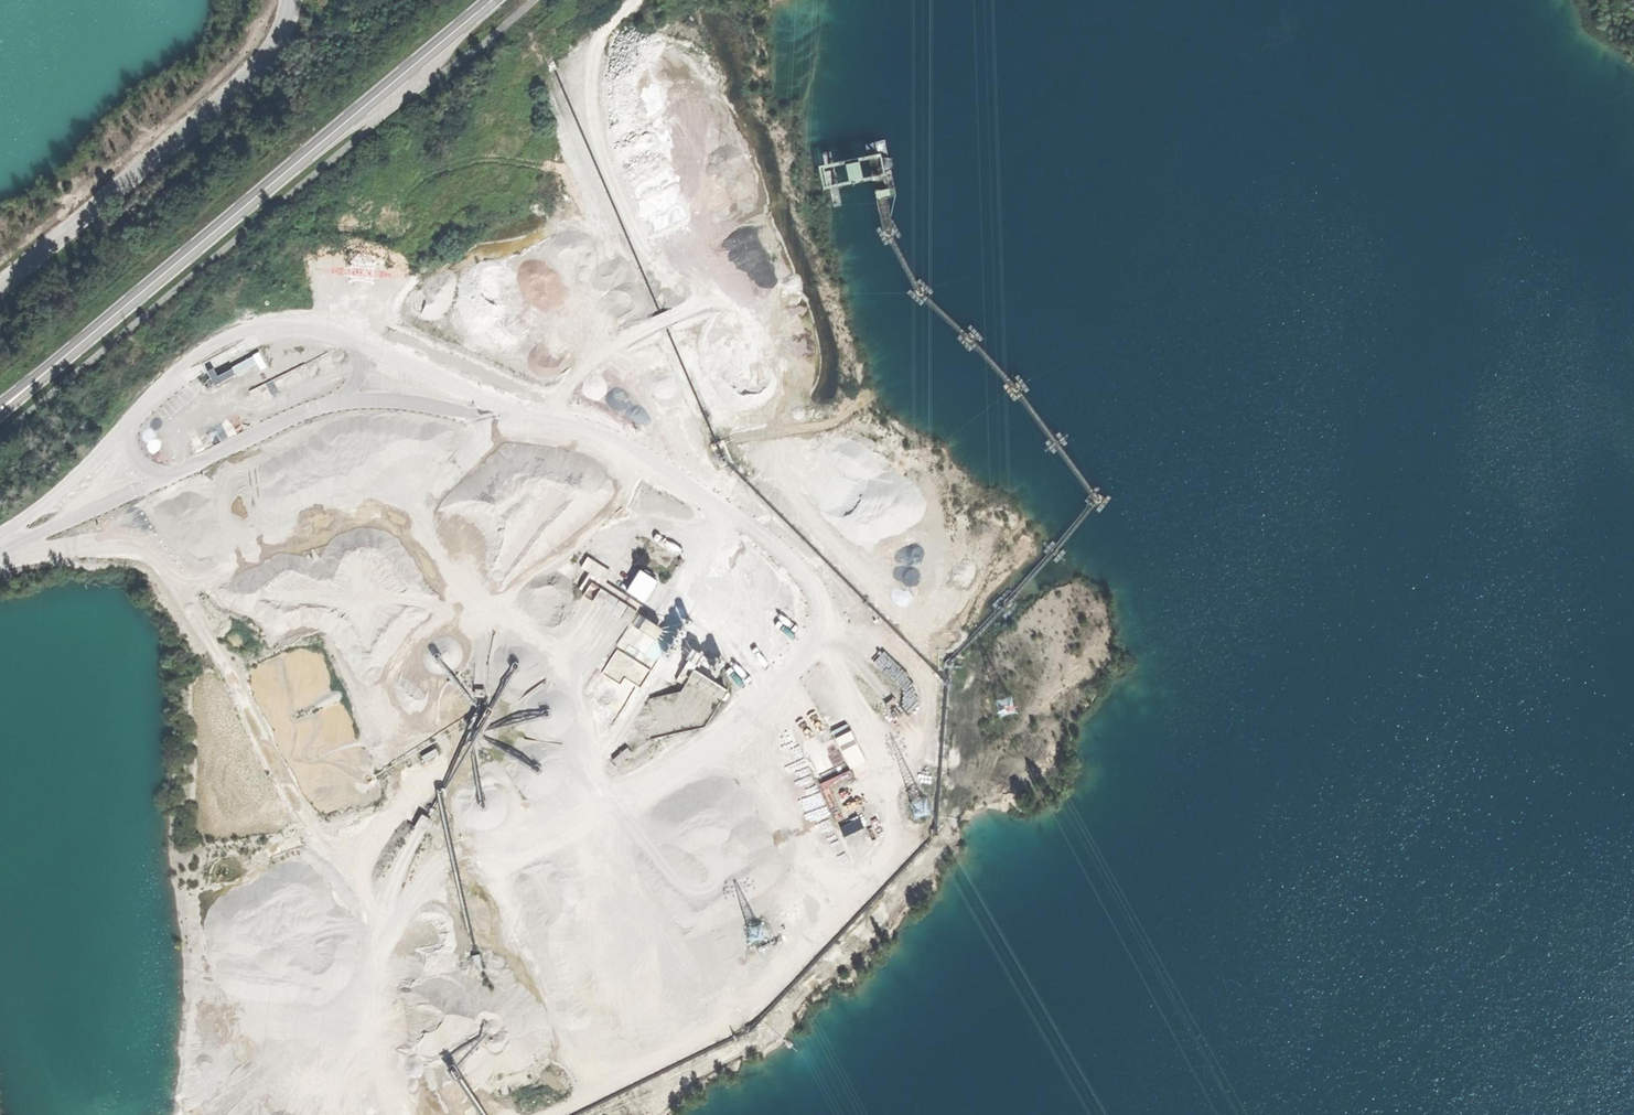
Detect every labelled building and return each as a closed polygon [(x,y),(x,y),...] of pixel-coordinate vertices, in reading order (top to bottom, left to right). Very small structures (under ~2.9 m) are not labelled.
[(216,372),(212,365),(203,369),(211,385),(257,362),(253,354),(216,372)] [(582,567),(590,573),(605,582),(612,572),(588,557),(582,567)] [(628,591),(645,601),(658,580),(641,570),(628,591)] [(590,573),(581,588),(633,621),(618,644),(625,648),(629,641),(634,645),(643,631),(650,620),(639,613),(643,606),(605,582),(590,573)] [(664,629),(650,620),(643,631),(657,640),(664,629)] [(697,664),(700,666),(707,656),(693,648),(687,658),(690,660),(697,664)] [(694,670),(697,664),(690,660),(677,680),(688,686),(726,699),(730,693),(694,670)] [(829,730),(846,768),(866,759),(849,721),(829,730)] [(614,760),(618,765),(633,753),(628,747),(614,760)] [(422,757),(426,763),(440,754),(437,748),(422,757)] [(843,774),(820,781),(821,787),(844,780),(843,774)]
